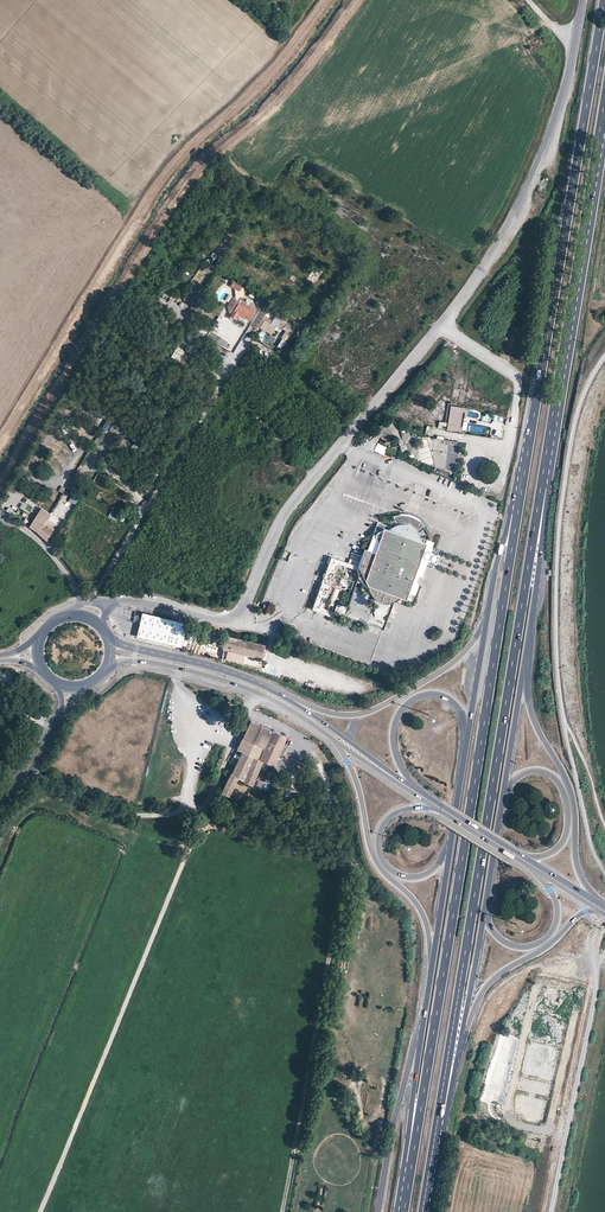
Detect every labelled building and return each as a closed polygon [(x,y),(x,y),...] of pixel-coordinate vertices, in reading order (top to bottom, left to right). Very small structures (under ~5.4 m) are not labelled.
[(322,270),(314,265),(307,278),(315,283),(322,270)] [(242,286),(233,282),(231,285),(239,290),(242,286)] [(238,303),(242,297),(239,295),(233,297),(228,306),(229,311),(232,313),(238,303)] [(257,304),(261,307),(265,300),(261,297),(257,304)] [(277,298),(274,302),(284,310),(287,305),(277,298)] [(232,313),(230,316),(234,318),(236,316),(238,317),(240,315),(248,320),(254,309),(252,307),(250,311),(238,303),(232,313)] [(256,315),(252,322),(266,331),(270,324),(266,321),(267,319),(263,316),(261,319),(256,315)] [(202,328),(199,336),(205,338),(207,330),(202,328)] [(211,331),(207,337),(224,348),(228,342),(211,331)] [(283,350),(287,342),(282,339),(277,347),(283,350)] [(178,344),(170,360),(179,365),(187,349),(178,344)] [(451,405),(448,424),(447,429),(460,431),(464,408),(451,405)] [(109,431),(119,435),(122,428),(113,424),(109,431)] [(391,437),(383,433),(380,437),(389,441),(391,437)] [(294,441),(295,441),(300,445),(301,445),(305,439),(298,435),(294,441)] [(441,455),(443,443),(435,440),(431,465),(444,471),(444,469),(446,456),(441,455)] [(300,445),(295,441),(292,446),(297,450),(300,445)] [(443,442),(443,443),(441,455),(446,456),(444,469),(454,473),(459,444),(443,442)] [(70,480),(65,489),(73,492),(77,484),(70,480)] [(68,501),(76,506),(81,498),(73,493),(68,501)] [(58,501),(53,515),(68,521),(73,506),(58,501)] [(33,522),(30,527),(38,533),(46,541),(52,533),(60,521),(41,509),(33,522)] [(108,517),(115,522),(120,515),(112,510),(108,517)] [(422,526),(421,525),(420,523),(418,522),(417,521),(416,521),(415,520),(413,519),(411,519),(410,518),(408,518),(407,517),(405,517),(402,517),(401,517),(399,517),(398,517),(396,517),(394,518),(393,518),(396,527),(394,528),(391,529),(378,524),(367,552),(364,551),(362,558),(359,564),(358,569),(360,573),(357,582),(369,586),(369,589),(370,592),(371,595),(373,598),(377,601),(381,604),(386,604),(390,604),(394,602),(398,600),(400,598),(412,602),(427,560),(421,558),(424,551),(430,553),(433,544),(420,539),(419,537),(418,535),(416,533),(423,527),(422,526)] [(438,556),(430,553),(424,551),(421,558),(427,560),(436,564),(438,556)] [(350,561),(359,564),(362,558),(352,554),(350,561)] [(347,619),(382,629),(384,624),(376,622),(376,612),(375,616),(359,611),(368,611),(368,604),(367,606),(367,589),(356,589),(355,589),(347,616),(347,619)] [(335,613),(345,616),(347,608),(337,605),(335,613)] [(186,624),(142,613),(136,638),(180,648),(186,624)] [(118,621),(115,617),(110,621),(113,625),(118,621)] [(192,627),(189,634),(202,639),(205,632),(192,627)] [(223,644),(225,638),(216,636),(214,641),(223,644)] [(242,752),(262,761),(272,765),(273,763),(276,757),(282,745),(285,737),(249,720),(237,750),(242,752)] [(286,747),(282,745),(276,757),(280,759),(286,747)] [(262,761),(242,752),(230,775),(237,778),(252,785),(262,761)] [(237,778),(230,775),(221,793),(228,796),(231,790),(237,778)] [(228,796),(221,793),(220,794),(229,799),(232,791),(231,790),(228,796)]
